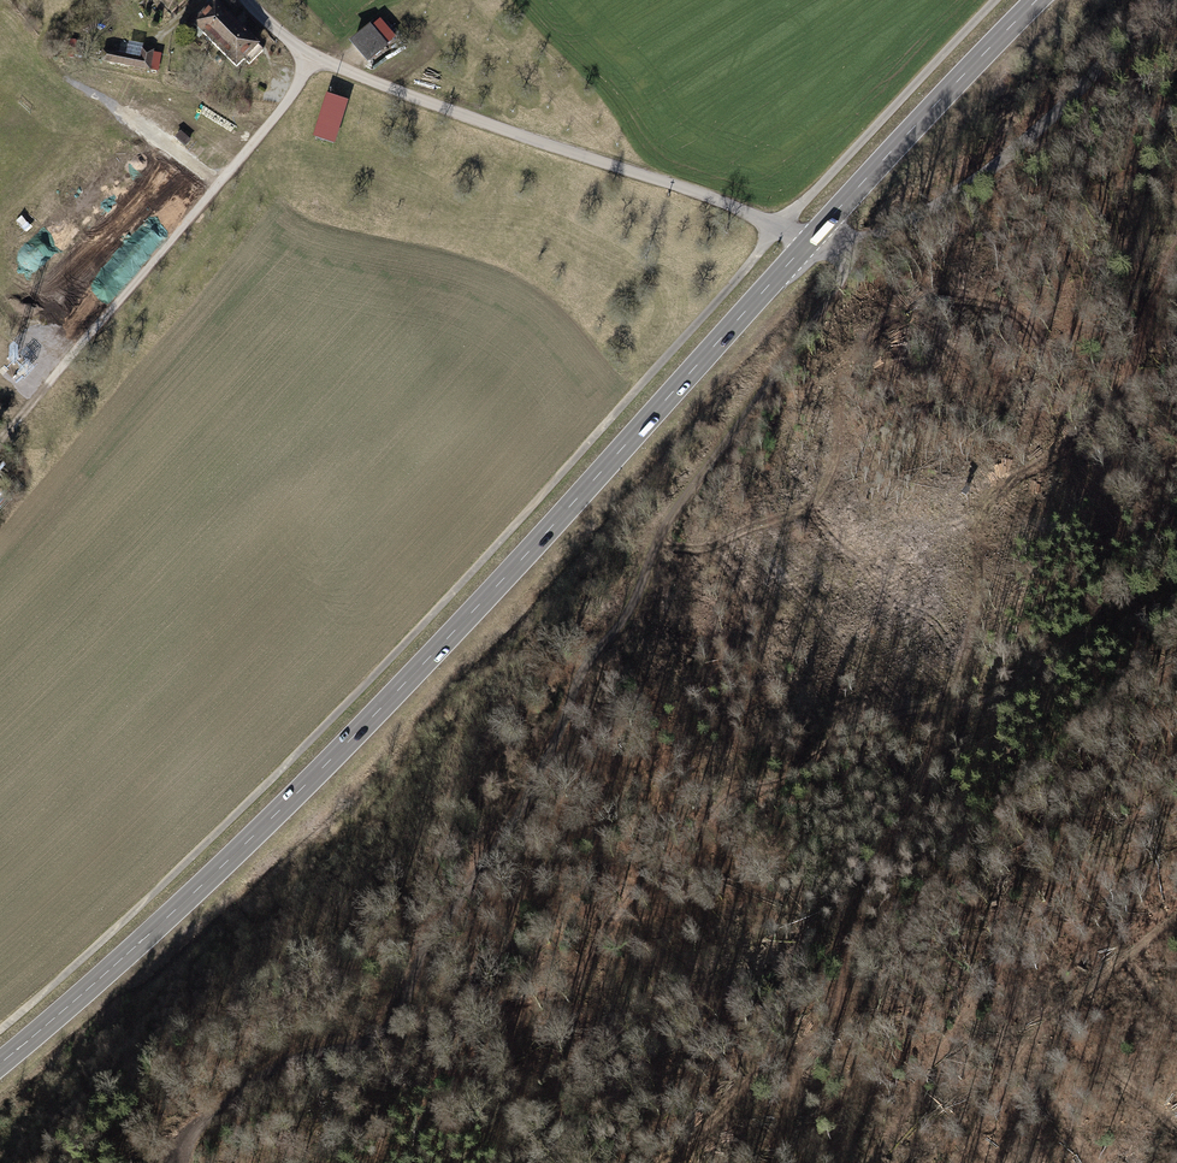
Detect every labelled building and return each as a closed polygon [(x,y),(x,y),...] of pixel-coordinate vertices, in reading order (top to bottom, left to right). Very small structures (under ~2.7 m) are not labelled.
[(217,4),(195,27),(244,71),(265,48),(217,4)] [(370,27),(350,45),(368,65),(388,47),(370,27)] [(142,57),(104,47),(101,60),(157,74),(163,53),(144,48),(142,57)] [(352,101),(327,96),(318,139),(342,144),(352,101)]
